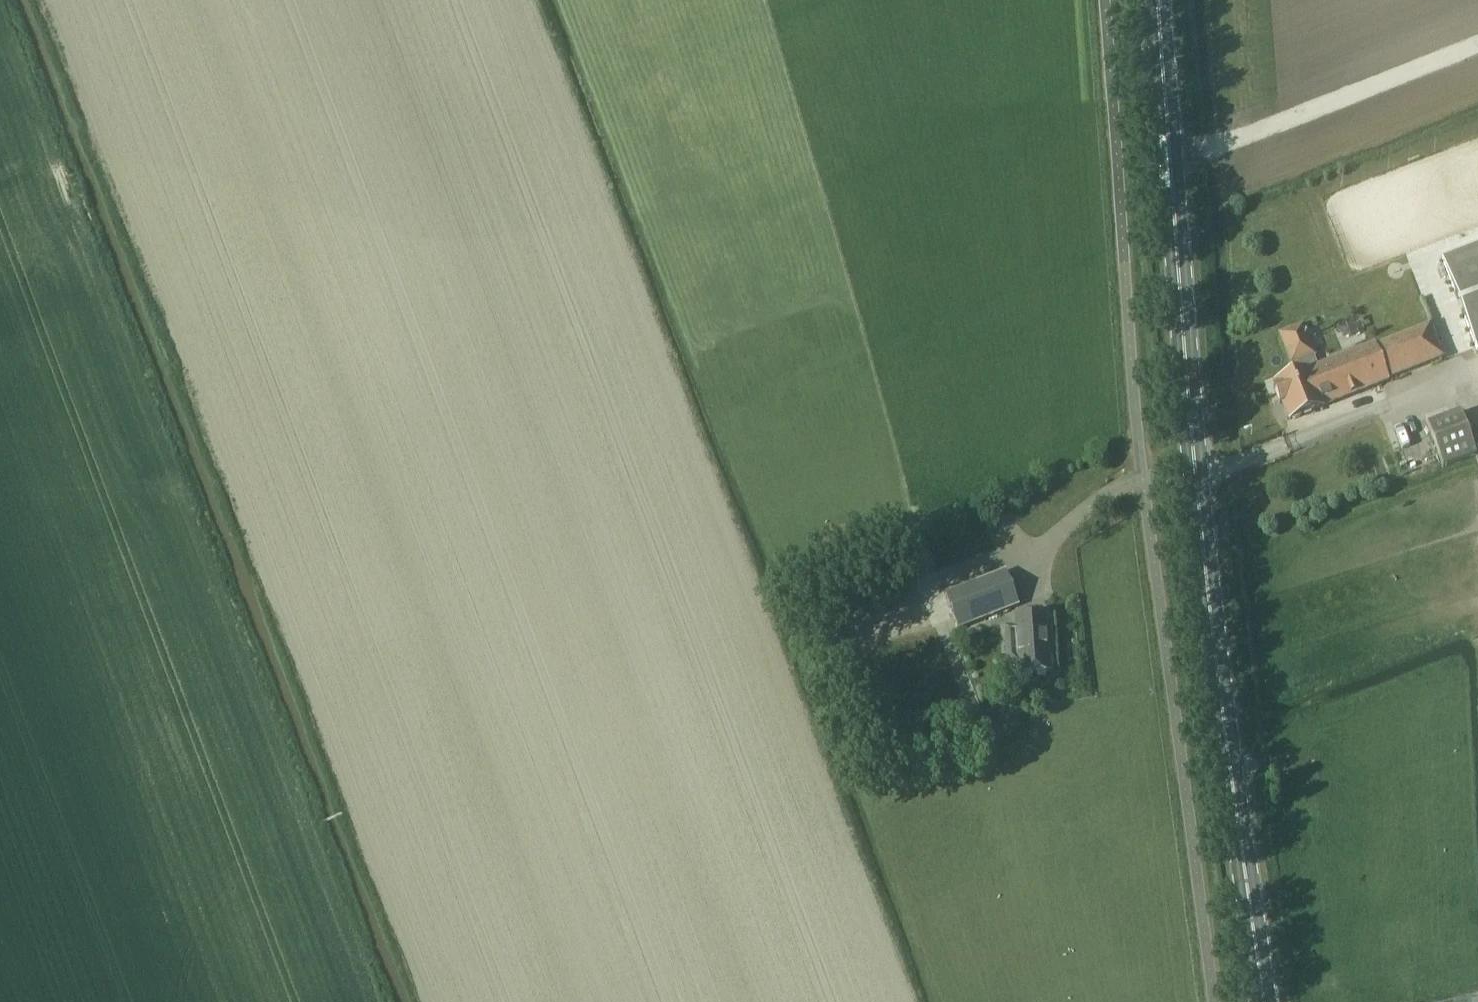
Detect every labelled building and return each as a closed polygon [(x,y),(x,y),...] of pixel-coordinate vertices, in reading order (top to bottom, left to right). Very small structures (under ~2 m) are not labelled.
[(1477,349),(1477,246),(1443,260),(1477,349)] [(1442,357),(1430,325),(1389,341),(1389,340),(1388,340),(1388,341),(1374,347),(1374,345),(1368,347),(1367,346),(1366,346),(1367,348),(1356,352),(1356,350),(1355,351),(1356,352),(1345,356),(1345,355),(1344,355),(1344,356),(1333,361),(1332,359),(1331,360),(1332,361),(1320,366),(1320,364),(1319,365),(1320,366),(1316,367),(1312,356),(1314,355),(1303,326),(1280,335),(1292,364),(1298,362),(1302,373),(1275,383),(1277,386),(1274,387),(1280,404),(1283,403),(1289,419),(1292,418),(1295,419),(1300,417),(1302,414),(1334,402),(1334,403),(1335,403),(1335,402),(1346,397),(1347,398),(1348,398),(1347,397),(1359,392),(1359,394),(1360,393),(1359,392),(1370,388),(1370,389),(1371,389),(1371,388),(1381,384),(1381,385),(1382,385),(1382,383),(1388,381),(1387,379),(1401,373),(1401,375),(1402,374),(1402,373),(1442,357)] [(1444,468),(1477,455),(1460,412),(1428,425),(1444,468)] [(958,628),(1017,605),(1004,572),(945,596),(958,628)] [(1046,639),(1045,616),(1015,618),(1016,629),(1006,630),(1007,654),(1008,654),(1008,658),(1009,662),(1015,666),(1019,667),(1019,674),(1049,672),(1048,655),(1051,655),(1051,649),(1050,638),(1046,639)]
